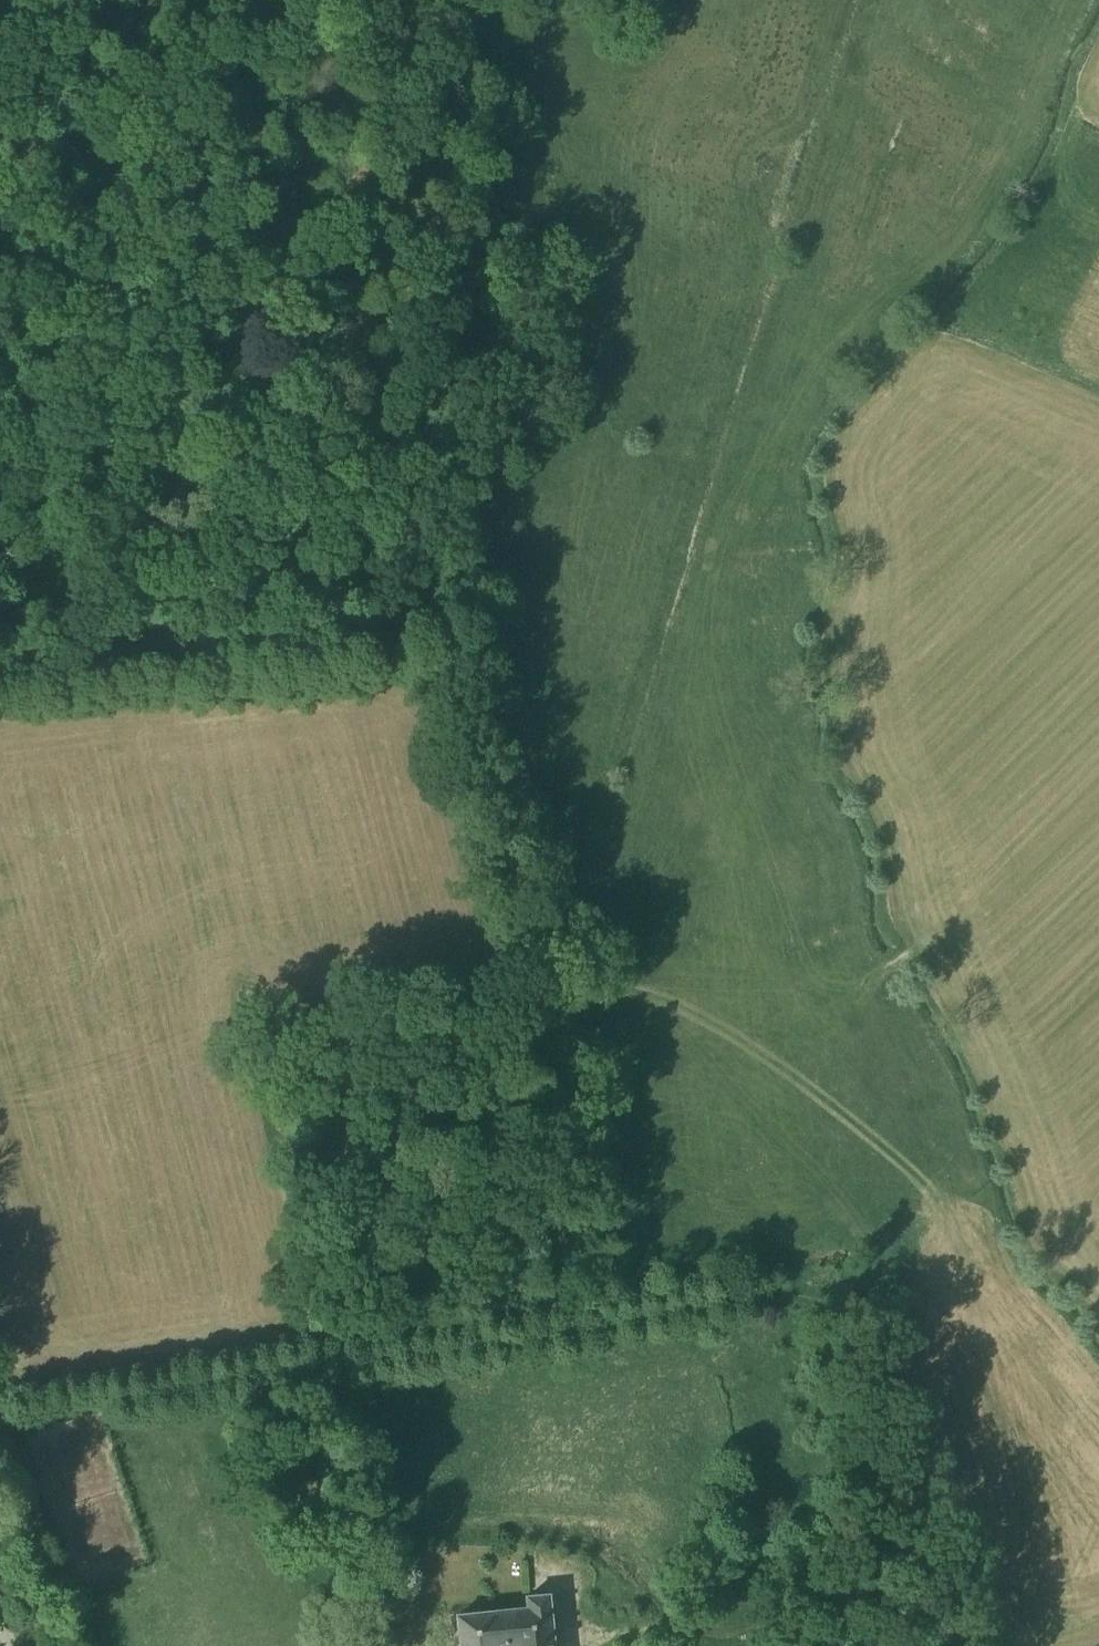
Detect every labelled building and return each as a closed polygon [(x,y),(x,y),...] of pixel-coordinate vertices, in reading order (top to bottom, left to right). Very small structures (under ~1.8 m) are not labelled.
[(503,1613),(456,1617),(459,1645),(553,1645),(548,1597),(527,1600),(528,1610),(503,1613)]
